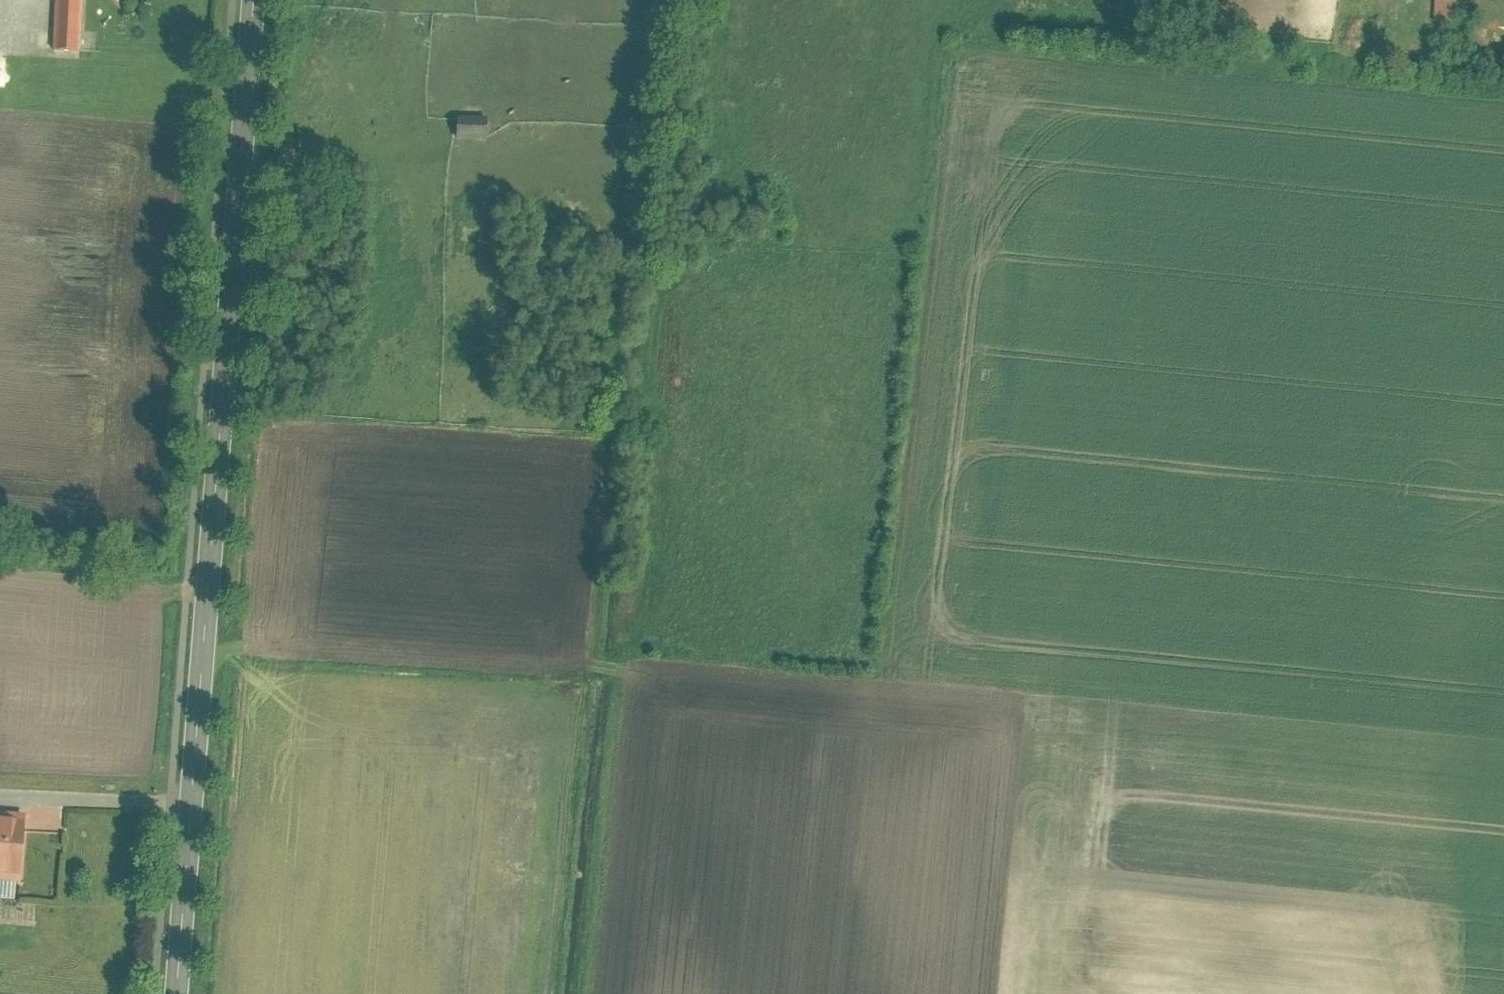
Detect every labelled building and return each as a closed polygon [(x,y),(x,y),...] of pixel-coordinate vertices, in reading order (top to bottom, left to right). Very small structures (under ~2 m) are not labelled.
[(52,45),(77,47),(80,0),(55,0),(52,45)] [(1456,0),(1437,0),(1437,21),(1456,21),(1456,0)] [(487,140),(488,117),(457,116),(457,140),(487,140)] [(6,881),(12,800),(0,799),(0,881),(6,881)]
